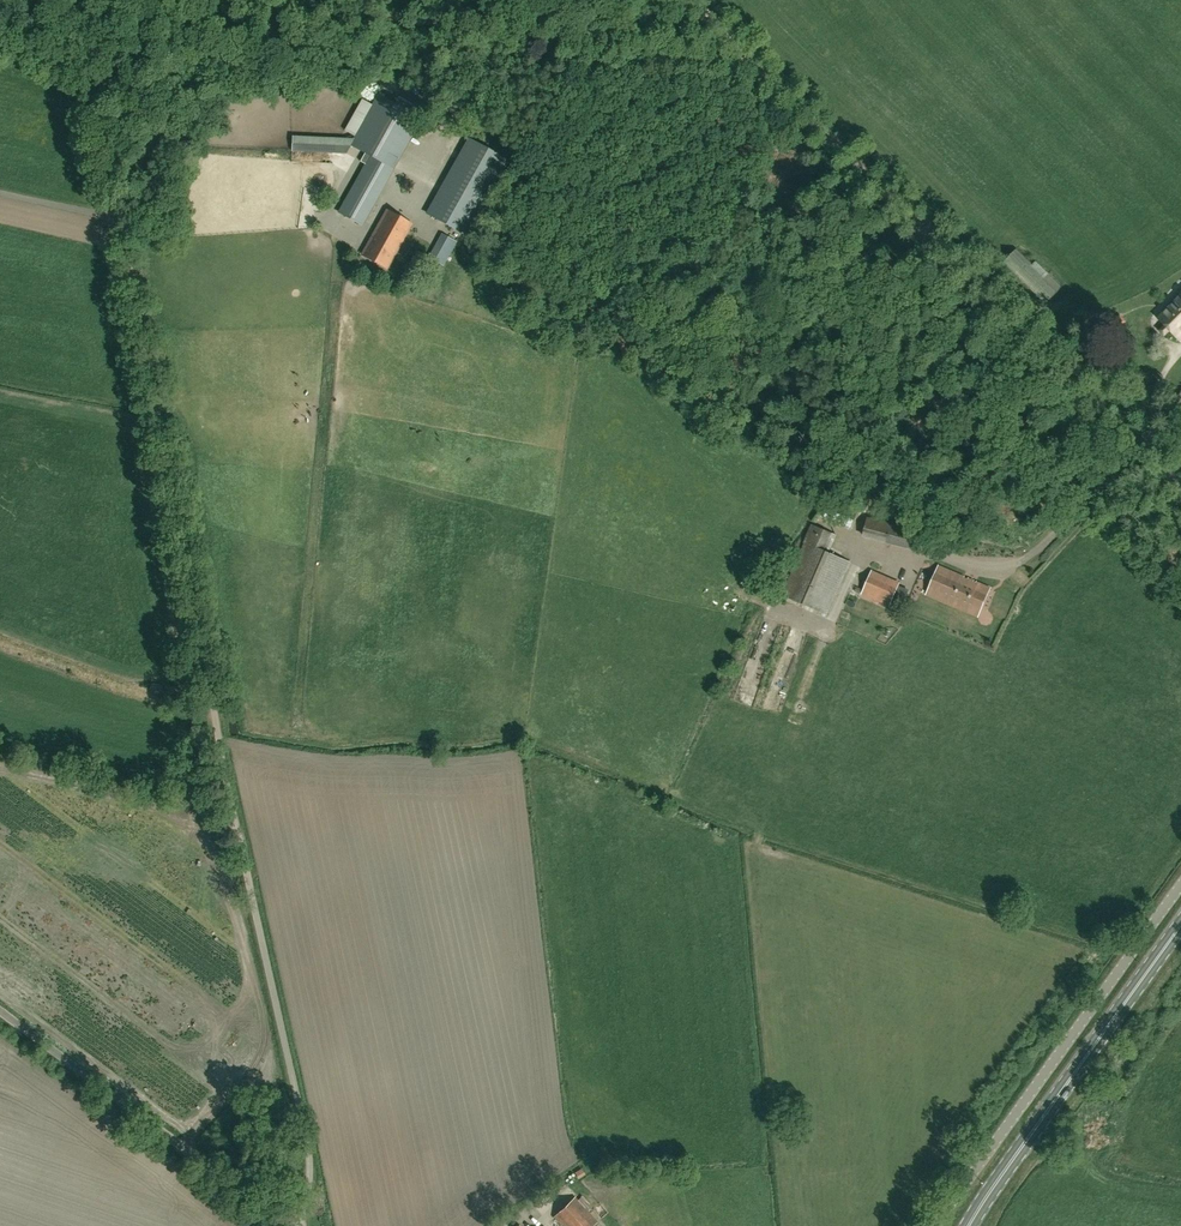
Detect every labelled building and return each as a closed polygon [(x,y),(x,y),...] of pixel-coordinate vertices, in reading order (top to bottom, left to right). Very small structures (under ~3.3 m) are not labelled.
[(361,225),(420,118),(378,95),(350,145),(365,153),(360,161),(366,164),(339,212),(361,225)] [(290,136),(290,151),(348,152),(348,137),(290,136)] [(467,136),(426,209),(464,230),(505,157),(467,136)] [(386,268),(411,224),(387,210),(362,255),(386,268)] [(428,259),(445,265),(455,239),(438,232),(428,259)] [(476,242),(466,244),(468,252),(477,251),(476,242)] [(1018,247),(1005,259),(1003,262),(1015,273),(1016,272),(1021,276),(1019,278),(1046,304),(1063,287),(1051,275),(1048,279),(1044,275),(1048,271),(1036,259),(1032,263),(1018,247)] [(1165,324),(1159,330),(1164,336),(1170,330),(1177,337),(1180,333),(1180,297),(1159,319),(1165,324)] [(1116,330),(1126,321),(1121,314),(1109,323),(1115,331),(1116,330)] [(890,524),(886,541),(912,548),(917,531),(890,524)] [(827,614),(850,562),(828,552),(836,535),(812,525),(783,595),(827,614)] [(958,606),(968,580),(944,570),(941,577),(936,575),(931,586),(944,592),(943,595),(954,600),(953,604),(958,606)] [(898,584),(872,572),(863,593),(889,604),(898,584)] [(986,587),(968,580),(958,606),(975,613),(978,606),(981,607),(986,596),(983,595),(986,587)] [(562,1225),(592,1225),(597,1221),(575,1197),(553,1217),(562,1225)]
